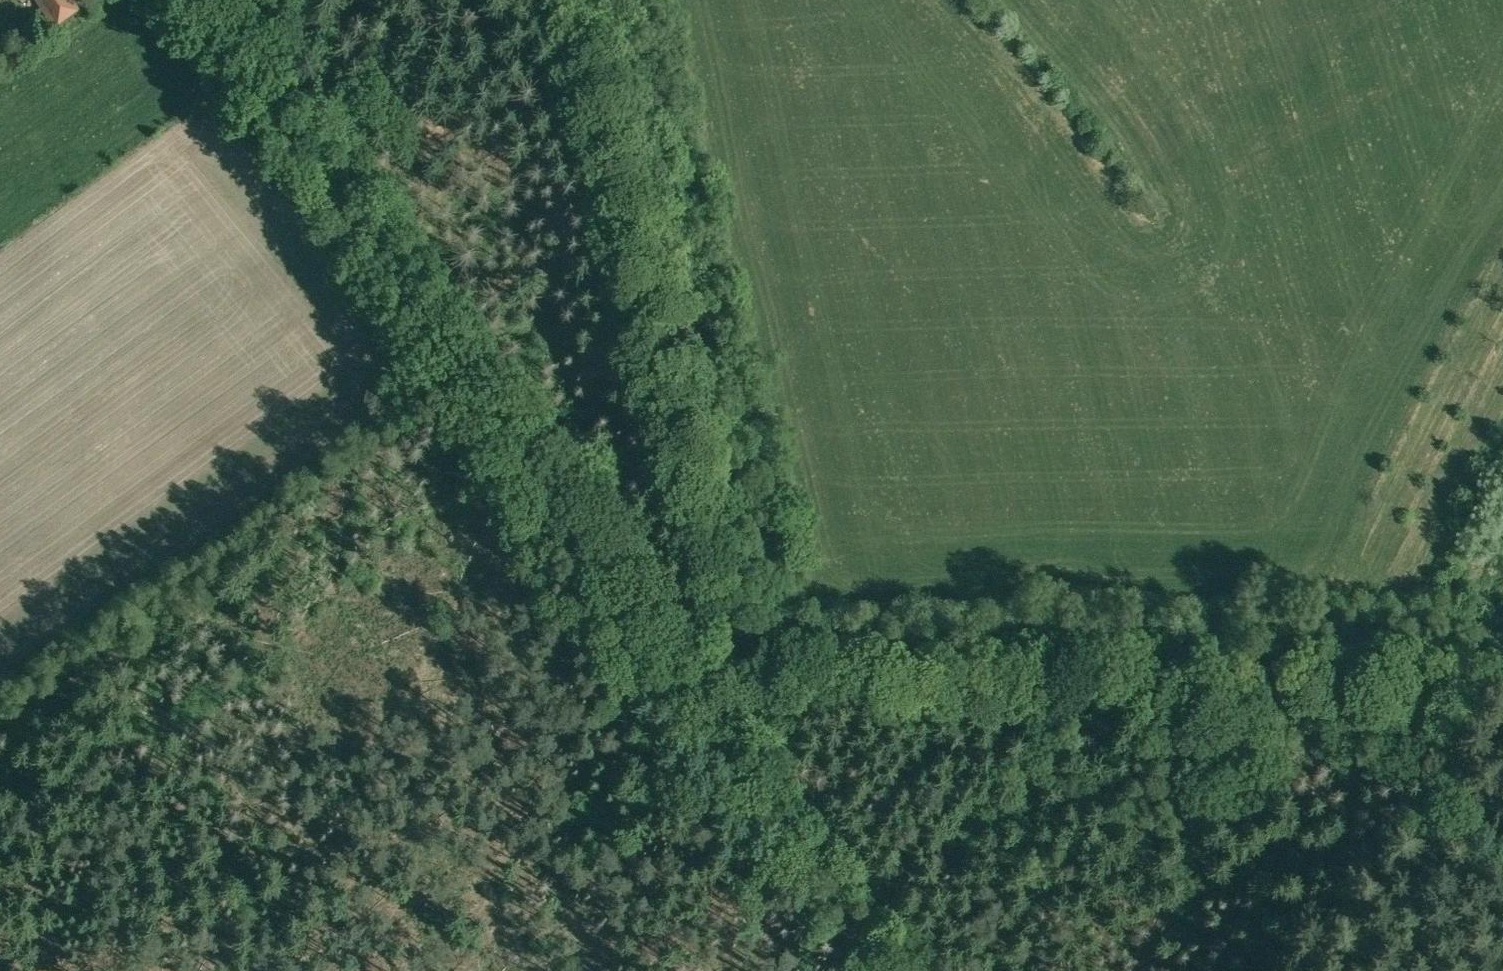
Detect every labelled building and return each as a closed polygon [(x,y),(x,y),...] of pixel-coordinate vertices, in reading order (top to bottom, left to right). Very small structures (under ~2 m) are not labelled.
[(73,0),(39,0),(55,25),(79,7),(73,0)]
